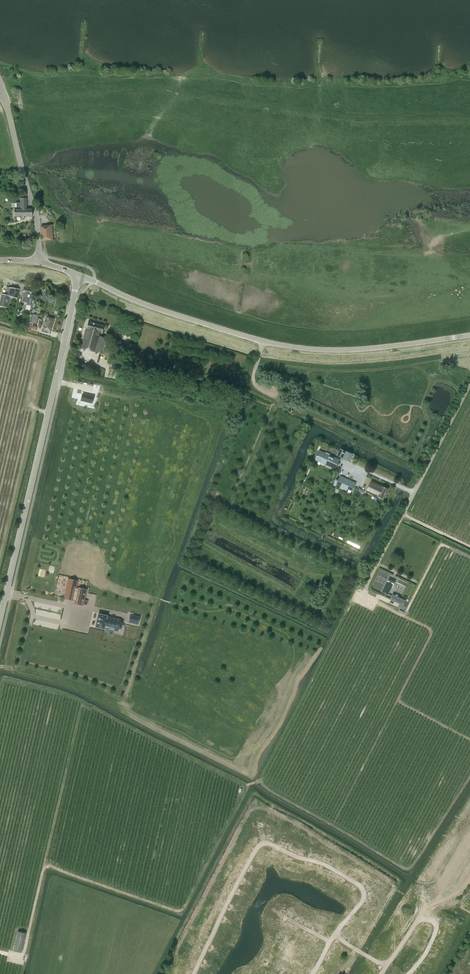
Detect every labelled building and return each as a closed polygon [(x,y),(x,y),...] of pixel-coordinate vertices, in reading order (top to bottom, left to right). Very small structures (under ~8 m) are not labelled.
[(20,203),(16,203),(17,209),(15,209),(15,216),(32,216),(32,209),(27,209),(26,199),(23,199),(20,199),(20,203)] [(42,240),(54,239),(53,225),(41,226),(42,240)] [(9,296),(17,298),(19,290),(6,287),(6,290),(7,291),(6,296),(2,295),(0,305),(0,306),(7,307),(9,296)] [(29,298),(29,295),(31,295),(32,289),(24,287),(22,297),(29,298)] [(35,332),(37,327),(32,326),(33,323),(36,324),(38,316),(31,314),(29,322),(28,322),(26,329),(35,332)] [(51,331),(54,319),(47,317),(43,328),(51,331)] [(103,355),(108,339),(99,336),(100,336),(100,332),(102,333),(104,326),(88,322),(86,329),(81,348),(95,352),(103,355)] [(335,469),(340,459),(319,449),(314,460),(335,469)] [(337,456),(343,458),(344,457),(350,459),(351,455),(352,454),(341,449),(340,450),(337,456)] [(337,485),(337,483),(341,485),(340,487),(348,490),(348,488),(353,490),(356,484),(340,476),(338,480),(336,479),(334,484),(337,485)] [(388,489),(371,481),(366,492),(383,500),(388,489)] [(393,588),(396,581),(389,578),(386,584),(383,591),(388,594),(391,587),(393,588)] [(69,579),(65,598),(73,599),(74,598),(76,599),(75,602),(84,604),(87,590),(78,588),(78,589),(76,588),(77,584),(77,581),(69,579)] [(398,607),(404,610),(406,607),(404,606),(406,601),(406,600),(393,594),(390,600),(400,604),(398,607)] [(99,614),(96,627),(106,629),(106,628),(117,630),(121,625),(120,620),(108,617),(108,616),(99,614)] [(131,614),(130,622),(139,624),(140,616),(131,614)] [(247,814),(257,818),(260,813),(255,810),(256,807),(251,805),(247,814)] [(277,815),(276,816),(273,814),(270,823),(280,826),(283,817),(277,815)] [(288,829),(298,833),(302,824),(292,819),(288,829)] [(310,842),(314,834),(309,831),(305,839),(310,842)] [(326,840),(320,852),(327,855),(333,843),(326,840)] [(345,867),(351,857),(343,853),(338,864),(345,867)] [(231,868),(234,864),(222,858),(220,862),(231,868)] [(253,860),(250,866),(259,870),(262,863),(253,860)] [(366,873),(369,869),(357,861),(352,869),(359,873),(361,870),(366,873)] [(307,866),(302,877),(309,880),(314,869),(307,866)] [(225,880),(217,875),(218,872),(214,871),(211,877),(223,884),(225,880)] [(382,889),(388,879),(378,873),(372,882),(382,889)] [(243,894),(251,897),(256,884),(243,879),(239,890),(244,892),(243,894)] [(207,891),(217,896),(219,892),(210,887),(207,891)] [(235,904),(247,910),(251,902),(239,896),(235,904)] [(204,905),(207,900),(202,898),(197,907),(209,913),(211,909),(204,905)] [(357,925),(360,920),(363,922),(366,917),(356,912),(351,922),(357,925)] [(299,921),(311,928),(315,920),(303,914),(299,921)] [(222,926),(219,935),(230,939),(233,930),(222,926)] [(351,928),(347,935),(360,942),(364,935),(351,928)] [(21,952),(25,933),(18,931),(13,951),(21,952)] [(279,938),(276,942),(281,945),(285,936),(274,931),(272,935),(279,938)] [(289,939),(299,943),(302,936),(292,931),(289,939)] [(267,956),(274,959),(278,950),(264,943),(261,948),(269,952),(267,956)] [(344,952),(348,954),(351,951),(339,943),(332,954),(339,959),(344,952)]
